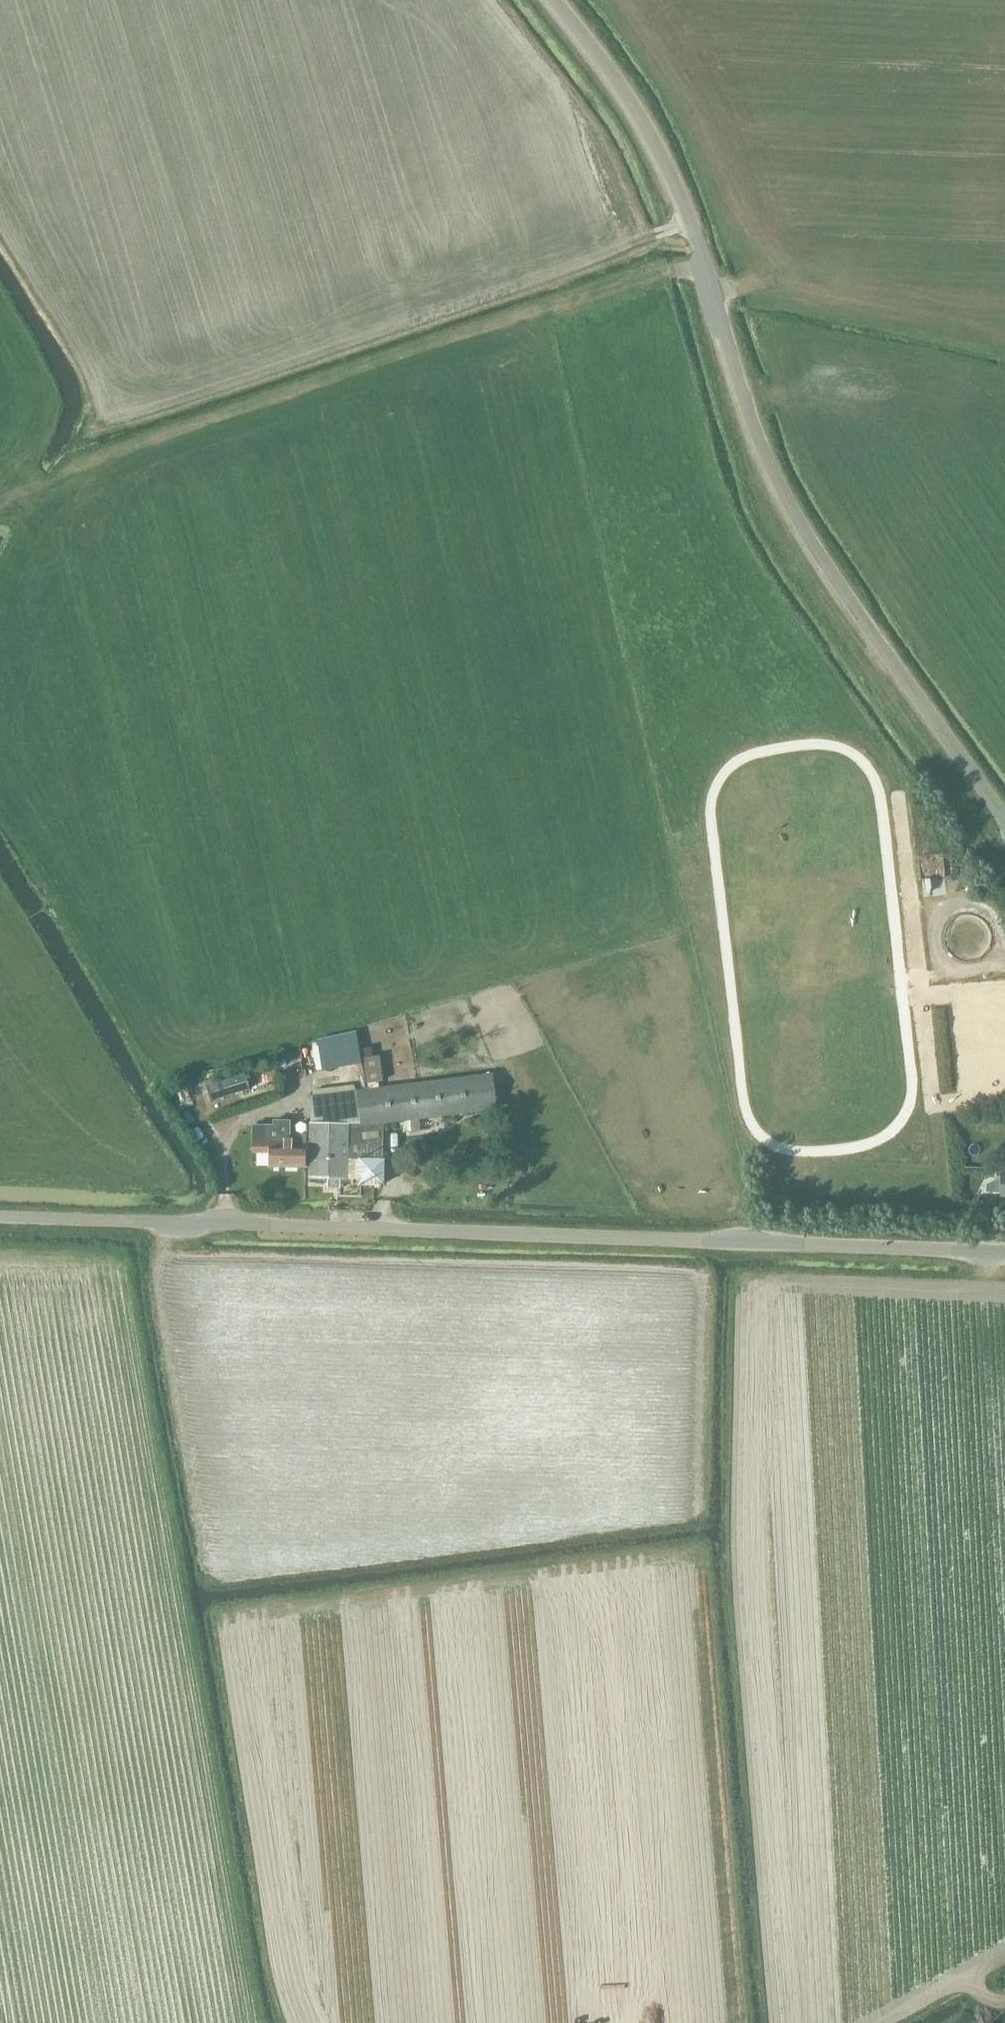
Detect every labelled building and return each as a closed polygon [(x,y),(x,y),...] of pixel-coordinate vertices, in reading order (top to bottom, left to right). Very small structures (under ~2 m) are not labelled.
[(318,1042),(322,1069),(361,1062),(356,1032),(333,1037),(332,1040),(318,1042)] [(379,1057),(364,1059),(367,1083),(382,1081),(379,1057)] [(311,1097),(311,1124),(309,1180),(348,1180),(348,1183),(358,1183),(358,1186),(385,1186),(386,1161),(383,1125),(498,1110),(492,1074),(357,1091),(311,1097)] [(245,1075),(208,1087),(212,1101),(250,1090),(245,1075)] [(252,1153),(269,1154),(269,1168),(306,1168),(307,1137),(289,1137),(289,1123),(274,1123),(273,1128),(253,1127),(252,1153)]
